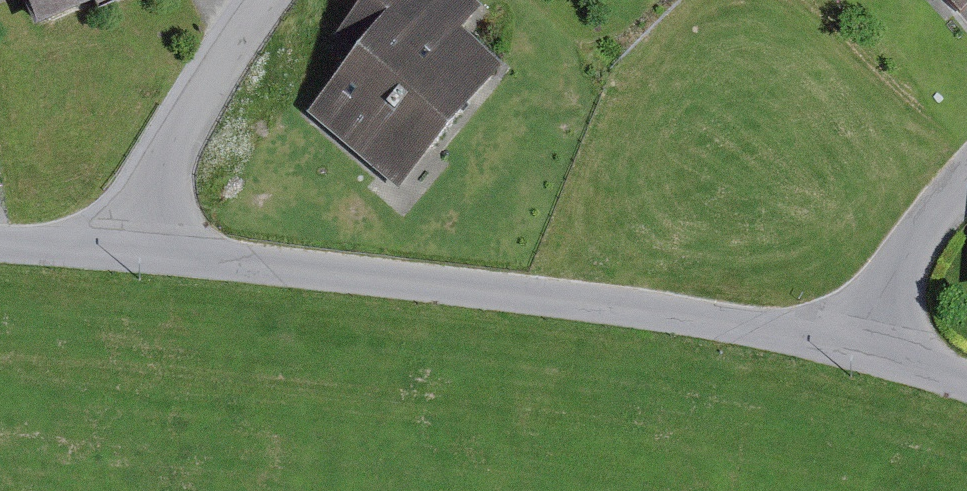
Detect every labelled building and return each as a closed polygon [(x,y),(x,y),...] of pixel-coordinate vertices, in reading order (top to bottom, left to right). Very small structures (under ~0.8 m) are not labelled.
[(38,35),(121,0),(23,0),(38,35)] [(311,119),(400,194),(503,72),(463,39),(484,14),(467,0),(371,0),(333,46),(356,66),(311,119)] [(965,34),(966,32),(966,0),(930,0),(965,34)]
